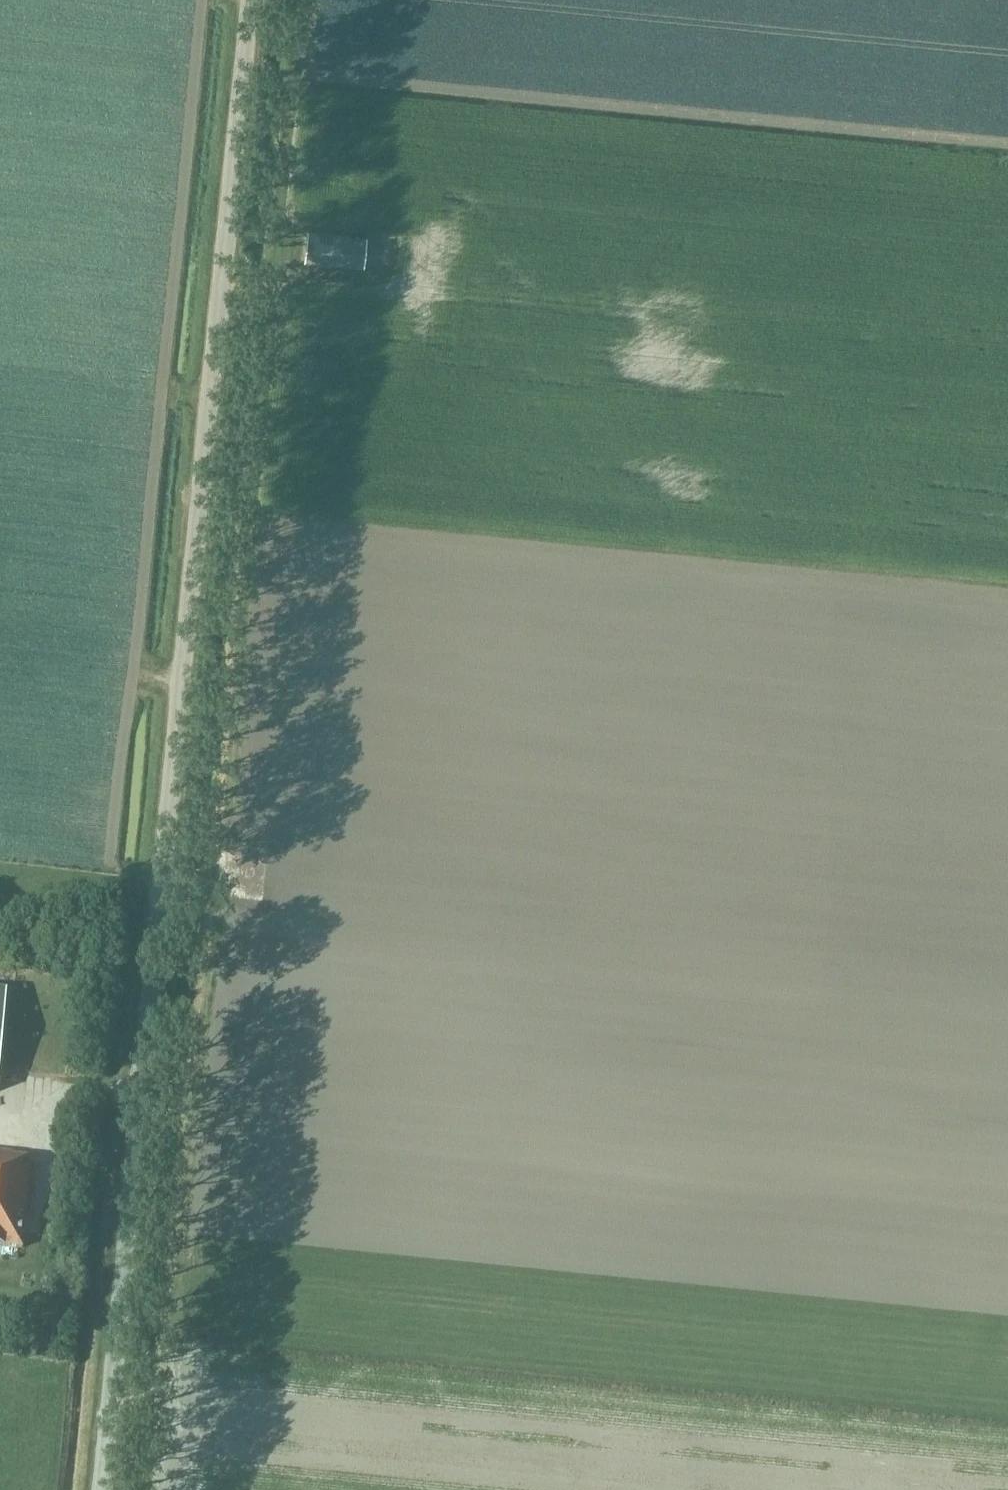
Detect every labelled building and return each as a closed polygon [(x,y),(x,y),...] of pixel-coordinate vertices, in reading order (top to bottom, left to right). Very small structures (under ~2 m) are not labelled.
[(383,239),(367,237),(307,231),(304,261),(364,266),(365,260),(381,261),(383,239)] [(56,1060),(54,1004),(6,1006),(8,1062),(56,1060)] [(32,1156),(12,1154),(13,1150),(0,1149),(0,1242),(22,1244),(32,1156)]
